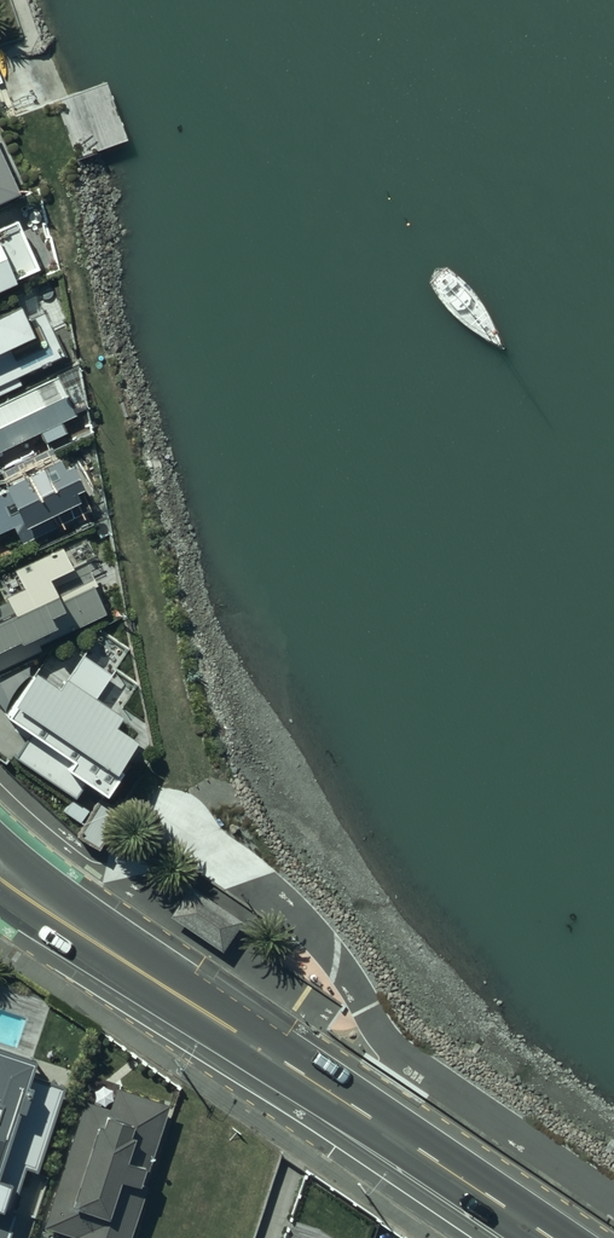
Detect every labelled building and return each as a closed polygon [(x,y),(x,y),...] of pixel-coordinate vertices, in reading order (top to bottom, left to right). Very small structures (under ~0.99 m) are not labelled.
[(18,187),(0,149),(0,195),(18,187)] [(24,272),(3,224),(0,225),(0,282),(24,272)] [(13,386),(9,378),(61,354),(44,317),(36,320),(33,314),(7,325),(1,310),(0,311),(0,391),(13,386)] [(33,432),(39,443),(60,433),(55,423),(67,418),(48,378),(0,401),(0,449),(33,432)] [(18,529),(24,540),(83,512),(72,490),(66,493),(45,449),(0,470),(0,537),(18,529)] [(13,565),(20,581),(1,589),(7,601),(0,604),(0,667),(42,648),(40,643),(109,611),(83,554),(70,560),(62,543),(13,565)] [(18,755),(77,797),(84,787),(97,796),(114,773),(109,770),(131,740),(111,726),(117,716),(63,678),(54,690),(28,671),(4,705),(7,707),(0,717),(0,718),(29,738),(18,755)] [(189,886),(169,915),(222,950),(241,922),(189,886)] [(0,1055),(0,1232),(6,1211),(2,1210),(15,1169),(28,1173),(55,1086),(11,1072),(15,1060),(0,1055)] [(105,1088),(99,1108),(75,1100),(34,1226),(65,1236),(64,1237),(119,1237),(138,1182),(133,1180),(157,1105),(105,1088)]
